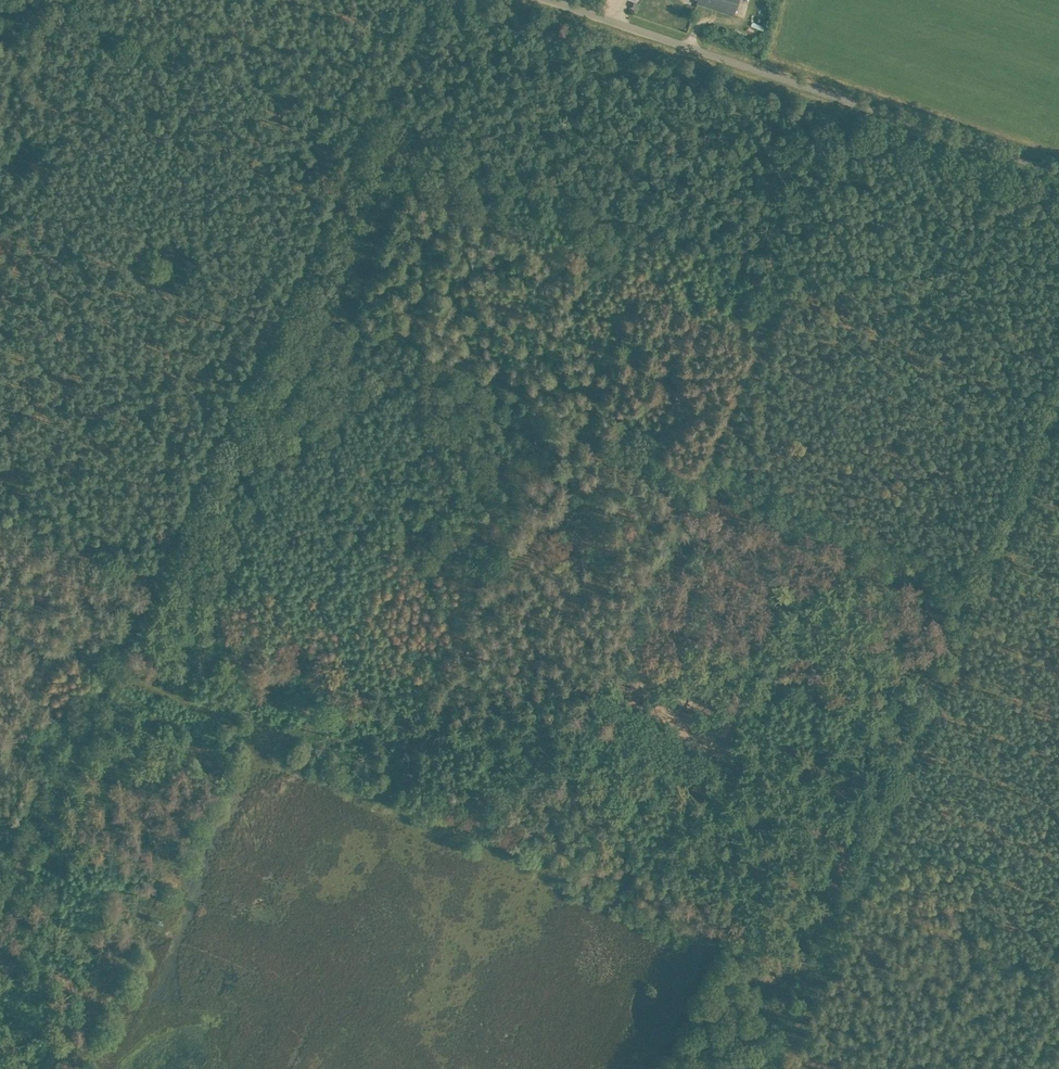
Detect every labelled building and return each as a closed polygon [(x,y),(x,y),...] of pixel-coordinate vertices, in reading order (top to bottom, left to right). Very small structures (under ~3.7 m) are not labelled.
[(697,2),(733,14),(737,3),(738,1),(738,0),(698,0),(697,2)]
